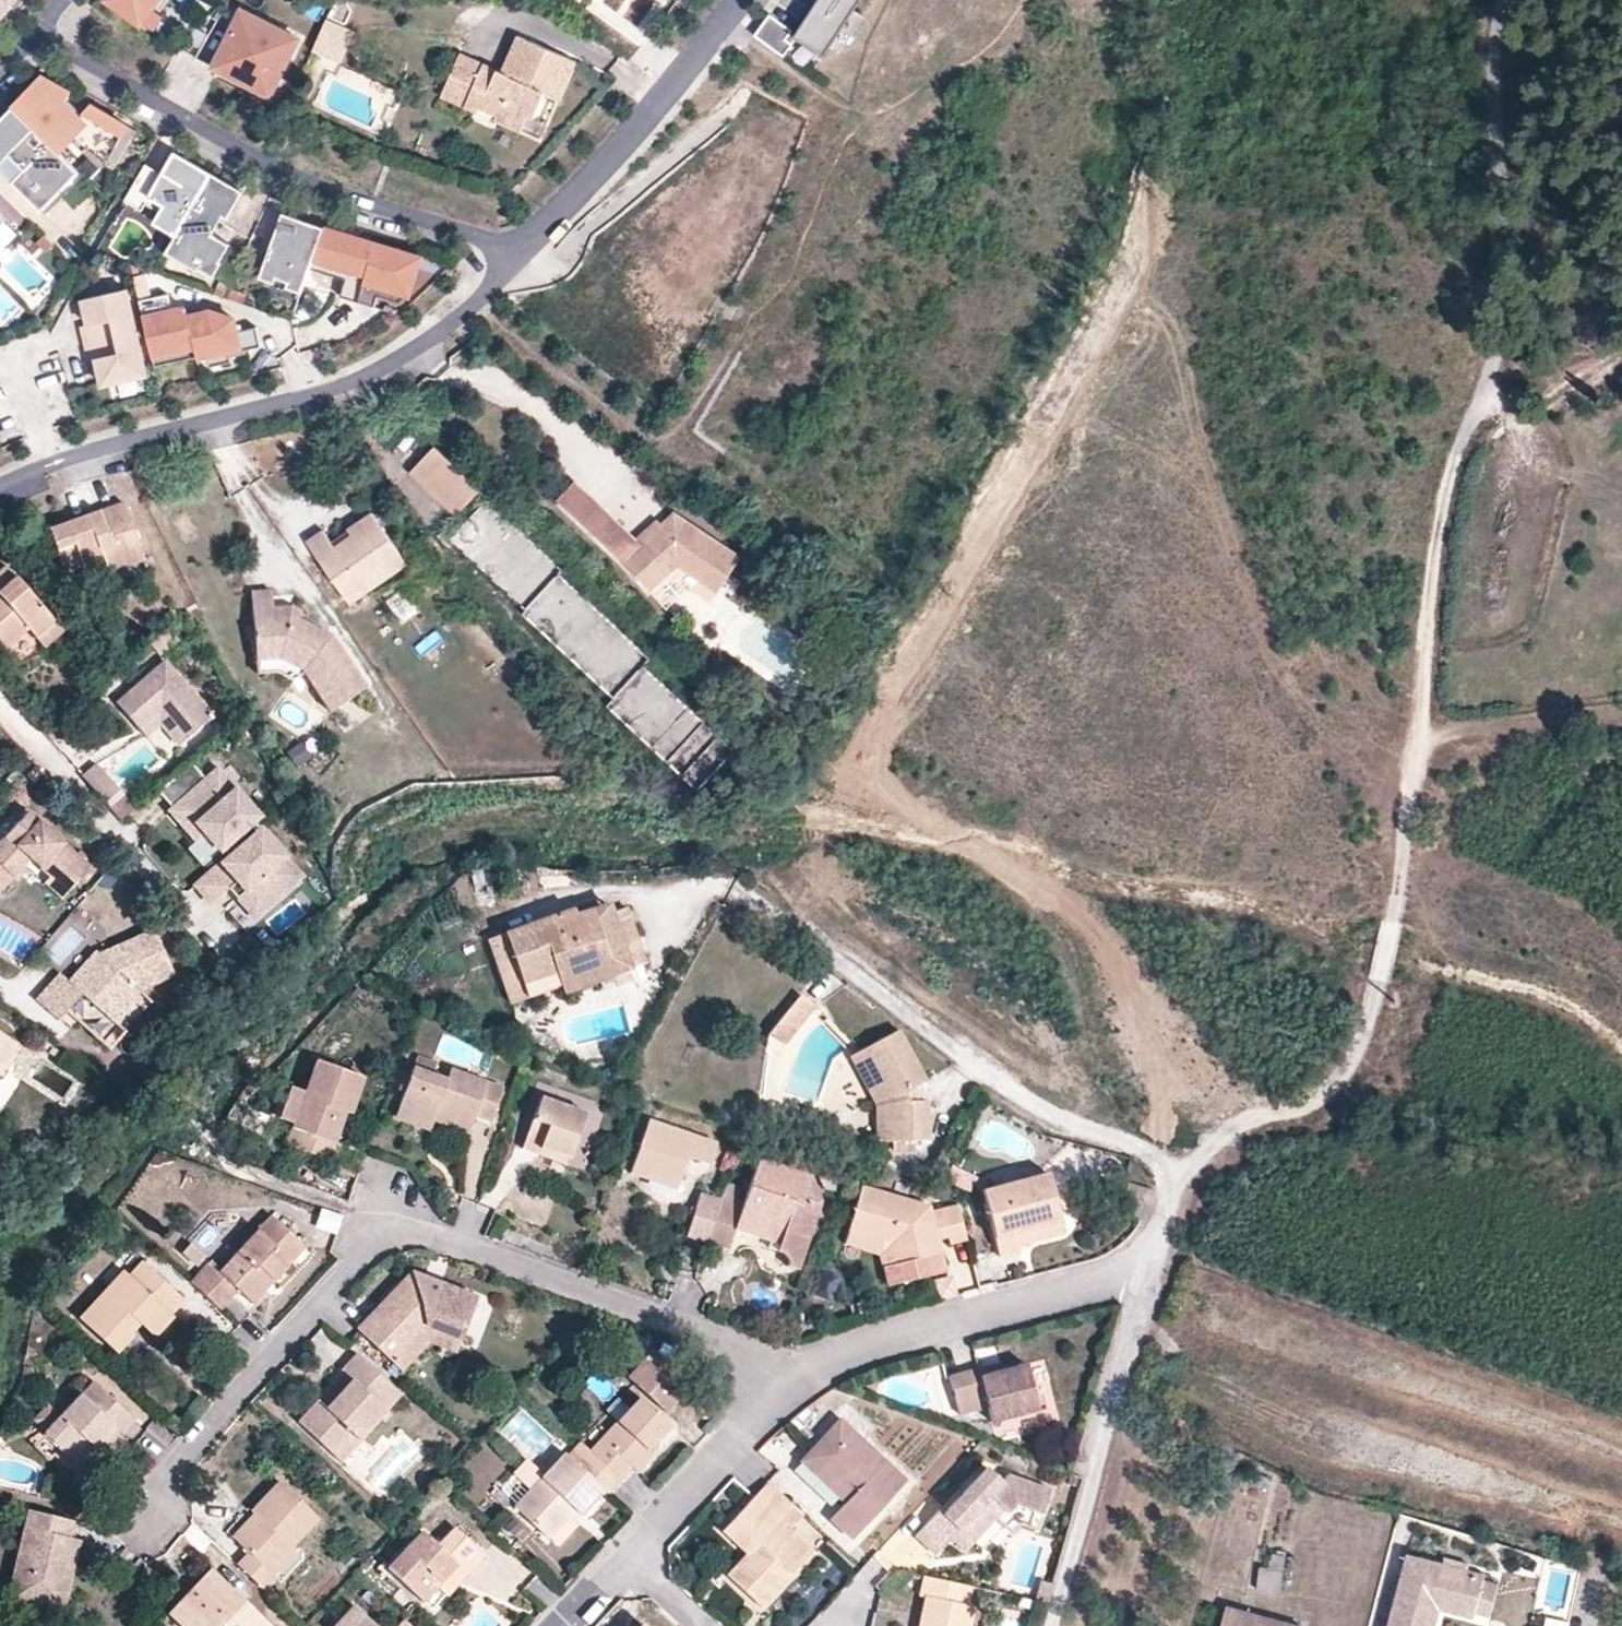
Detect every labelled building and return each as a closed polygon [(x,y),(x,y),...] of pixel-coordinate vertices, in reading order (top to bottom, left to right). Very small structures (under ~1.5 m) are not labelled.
[(5,23),(24,0),(0,0),(0,19),(5,23)] [(178,0),(114,0),(112,4),(147,28),(159,10),(167,16),(178,0)] [(652,0),(602,0),(636,23),(652,0)] [(799,39),(829,59),(867,0),(825,0),(799,39)] [(293,62),(268,48),(264,35),(269,26),(247,13),(230,45),(224,55),(232,58),(224,73),(273,99),(293,62)] [(337,57),(351,26),(332,18),(319,49),(337,57)] [(798,37),(776,21),(761,41),(790,63),(799,50),(792,45),(798,37)] [(293,62),(303,44),(269,26),(264,35),(268,48),(293,62)] [(578,64),(521,38),(505,73),(463,55),(444,98),(488,118),(491,112),(500,116),(499,121),(524,131),(529,117),(535,120),(546,94),(561,101),(578,64)] [(73,95),(47,80),(17,111),(63,156),(75,144),(87,156),(90,152),(113,164),(133,130),(96,109),(86,119),(70,101),(73,95)] [(0,128),(0,169),(3,172),(15,160),(28,174),(17,186),(42,210),(79,171),(63,156),(17,111),(0,128)] [(113,164),(122,169),(141,135),(133,130),(113,164)] [(180,240),(216,177),(178,156),(166,178),(149,168),(128,205),(146,215),(150,208),(164,216),(158,227),(180,240)] [(15,160),(3,172),(17,186),(28,174),(15,160)] [(232,222),(247,195),(216,177),(180,240),(176,246),(206,263),(202,271),(218,280),(226,266),(224,265),(234,248),(215,238),(226,219),(232,222)] [(317,262),(328,232),(287,218),(264,282),(279,287),(281,282),(293,286),(291,292),(305,297),(314,273),(317,262)] [(425,262),(328,232),(317,262),(352,274),(350,284),(344,301),(379,312),(385,291),(413,300),(425,262)] [(206,263),(176,246),(171,256),(200,274),(202,271),(206,263)] [(350,284),(352,274),(317,262),(314,273),(350,284)] [(140,335),(129,293),(86,303),(93,329),(86,330),(91,348),(140,335)] [(175,313),(171,296),(142,303),(156,359),(198,348),(201,359),(202,361),(211,358),(234,352),(242,350),(243,353),(265,348),(260,328),(240,333),(237,320),(213,312),(191,318),(189,309),(175,313)] [(151,378),(140,335),(91,348),(95,365),(101,363),(108,388),(151,378)] [(159,369),(201,359),(198,348),(156,359),(159,369)] [(236,363),(234,352),(211,358),(213,369),(236,363)] [(482,491),(435,449),(412,473),(459,516),(482,491)] [(589,496),(576,482),(559,501),(573,513),(589,496)] [(614,518),(589,496),(573,513),(598,536),(614,518)] [(144,559),(122,502),(47,530),(63,573),(80,566),(84,575),(104,567),(107,574),(144,559)] [(408,564),(373,514),(356,526),(360,531),(353,537),(335,548),(324,531),(308,543),(347,600),(364,589),(361,584),(385,567),(392,576),(408,564)] [(515,591),(535,600),(557,549),(475,514),(460,550),(521,576),(515,591)] [(642,545),(614,518),(598,536),(604,543),(612,550),(621,558),(627,565),(651,592),(679,566),(721,594),(744,559),(718,542),(676,514),(642,545)] [(360,531),(356,526),(349,531),(353,537),(360,531)] [(9,567),(0,575),(0,586),(3,591),(0,593),(0,647),(3,651),(28,629),(37,639),(55,622),(9,567)] [(392,576),(385,567),(361,584),(364,589),(347,600),(352,606),(368,594),(367,593),(392,576)] [(743,750),(558,579),(524,615),(616,700),(608,708),(702,794),(743,750)] [(322,632),(298,620),(274,622),(273,609),(272,591),(251,593),(257,662),(280,660),(282,655),(305,666),(302,671),(331,713),(367,689),(332,637),(327,640),(322,632)] [(302,613),(291,608),(273,609),(274,622),(298,620),(302,613)] [(64,632),(55,622),(37,639),(44,649),(64,632)] [(116,704),(140,732),(163,713),(186,741),(216,715),(167,659),(116,704)] [(179,747),(186,741),(163,713),(140,732),(147,740),(162,727),(179,747)] [(260,817),(219,771),(209,781),(195,764),(161,793),(175,809),(172,812),(196,840),(204,833),(220,851),(223,848),(230,856),(196,886),(211,903),(228,888),(255,917),(302,875),(260,828),(258,829),(253,823),(260,817)] [(124,797),(97,768),(84,779),(109,810),(124,797)] [(109,810),(119,819),(122,824),(136,811),(124,797),(109,810)] [(15,876),(8,870),(24,852),(31,858),(49,875),(56,868),(73,883),(88,867),(27,813),(0,843),(0,892),(15,876)] [(15,876),(31,858),(24,852),(8,870),(15,876)] [(60,899),(73,883),(56,868),(49,875),(43,883),(60,899)] [(627,908),(578,926),(572,911),(489,941),(504,984),(520,979),(522,984),(554,972),(557,979),(591,967),(596,983),(615,976),(633,969),(644,965),(648,964),(627,908)] [(38,1002),(60,1020),(67,1012),(82,995),(112,1022),(138,991),(139,991),(172,974),(151,930),(99,954),(96,951),(70,982),(62,975),(38,1002)] [(633,969),(636,980),(648,975),(644,965),(633,969)] [(591,967),(557,979),(560,987),(562,995),(596,983),(591,967)] [(636,980),(633,969),(615,976),(619,986),(636,980)] [(554,972),(522,984),(527,999),(560,987),(557,979),(554,972)] [(511,1005),(527,999),(522,984),(520,979),(504,984),(511,1005)] [(110,1049),(151,1002),(138,991),(112,1022),(82,995),(67,1012),(110,1049)] [(802,998),(784,1020),(799,1032),(817,1010),(802,998)] [(785,1048),(799,1032),(784,1020),(772,1034),(785,1048)] [(900,1031),(859,1055),(884,1103),(888,1143),(931,1142),(930,1124),(929,1103),(925,1103),(912,1104),(907,1093),(918,1087),(927,1082),(900,1031)] [(4,1080),(24,1047),(0,1032),(0,1078),(4,1080)] [(877,1143),(888,1143),(884,1103),(859,1055),(851,1059),(876,1107),(877,1143)] [(365,1078),(319,1060),(287,1144),(334,1162),(341,1144),(335,1142),(322,1138),(334,1108),(347,1112),(352,1114),(365,1078)] [(415,1068),(399,1109),(434,1123),(437,1113),(471,1124),(474,1117),(492,1124),(505,1089),(452,1070),(448,1080),(415,1068)] [(925,1103),(918,1087),(907,1093),(912,1104),(925,1103)] [(524,1150),(539,1156),(541,1149),(571,1160),(588,1114),(543,1097),(524,1150)] [(335,1142),(347,1112),(334,1108),(322,1138),(335,1142)] [(430,1133),(434,1123),(399,1109),(395,1120),(430,1133)] [(467,1135),(471,1124),(437,1113),(434,1123),(467,1135)] [(635,1178),(651,1184),(655,1176),(683,1186),(690,1164),(712,1171),(720,1151),(653,1127),(635,1178)] [(569,1166),(571,1160),(541,1149),(539,1156),(569,1166)] [(729,1250),(737,1229),(781,1244),(779,1251),(792,1263),(789,1269),(800,1272),(823,1204),(813,1178),(761,1161),(744,1210),(721,1202),(708,1243),(729,1250)] [(680,1195),(683,1186),(655,1176),(651,1184),(680,1195)] [(1022,1254),(1021,1247),(1016,1234),(1063,1223),(1050,1177),(984,1194),(1001,1259),(1022,1254)] [(969,1241),(960,1208),(932,1215),(930,1206),(862,1188),(848,1234),(867,1240),(890,1248),(894,1267),(944,1256),(940,1240),(938,1231),(949,1228),(951,1238),(952,1246),(969,1241)] [(721,1201),(702,1194),(688,1236),(708,1243),(721,1202),(721,1201)] [(318,1207),(312,1225),(333,1231),(338,1213),(318,1207)] [(194,1285),(223,1310),(240,1291),(255,1304),(307,1247),(273,1216),(221,1272),(213,1264),(194,1285)] [(1067,1236),(1063,1223),(1016,1234),(1021,1247),(1067,1236)] [(938,1231),(940,1240),(951,1238),(949,1228),(938,1231)] [(867,1240),(848,1234),(845,1245),(864,1251),(867,1240)] [(209,1257),(194,1243),(186,1252),(201,1266),(209,1257)] [(894,1267),(890,1248),(880,1256),(884,1270),(894,1267)] [(973,1262),(931,1270),(935,1294),(977,1286),(973,1262)] [(185,1302),(142,1264),(128,1278),(123,1273),(78,1322),(117,1358),(134,1340),(124,1331),(133,1321),(144,1330),(156,1341),(175,1319),(171,1317),(185,1302)] [(411,1275),(358,1330),(394,1364),(428,1330),(463,1342),(479,1300),(437,1284),(428,1292),(411,1275)] [(413,1275),(411,1275),(428,1292),(437,1284),(413,1275)] [(134,1340),(144,1330),(133,1321),(124,1331),(134,1340)] [(428,1330),(394,1364),(404,1373),(431,1346),(457,1355),(463,1342),(428,1330)] [(342,1372),(346,1374),(354,1382),(329,1410),(320,1401),(300,1423),(335,1455),(353,1435),(361,1442),(403,1396),(359,1355),(342,1372)] [(683,1395),(644,1360),(627,1378),(666,1413),(683,1395)] [(1001,1365),(981,1370),(983,1379),(1004,1374),(1001,1365)] [(1029,1367),(1004,1374),(983,1379),(981,1370),(952,1378),(962,1415),(991,1408),(995,1423),(1041,1410),(1029,1367)] [(346,1374),(320,1401),(329,1410),(354,1382),(346,1374)] [(98,1408),(84,1395),(46,1433),(76,1462),(94,1444),(100,1438),(105,1443),(119,1428),(124,1434),(137,1421),(111,1395),(98,1408)] [(619,1424),(593,1452),(622,1480),(632,1468),(637,1473),(654,1455),(648,1450),(670,1426),(641,1400),(619,1422),(619,1424)] [(842,1423),(813,1454),(857,1495),(847,1505),(832,1522),(853,1541),(906,1482),(842,1423)] [(364,1444),(361,1442),(353,1435),(335,1455),(345,1464),(364,1444)] [(99,1450),(105,1443),(100,1438),(94,1444),(99,1450)] [(622,1480),(593,1452),(587,1446),(573,1462),(569,1457),(520,1513),(549,1540),(574,1512),(581,1518),(605,1490),(609,1493),(622,1480)] [(804,1463),(847,1505),(857,1495),(813,1454),(804,1463)] [(1045,1517),(1054,1493),(1011,1477),(1004,1485),(989,1470),(945,1517),(940,1514),(917,1539),(937,1557),(953,1541),(965,1553),(997,1521),(992,1516),(1000,1508),(1004,1513),(1009,1518),(1019,1509),(1045,1517)] [(804,1516),(770,1483),(756,1498),(734,1520),(759,1544),(750,1552),(728,1577),(761,1608),(813,1552),(790,1531),(804,1516)] [(253,1553),(242,1565),(267,1588),(279,1575),(272,1570),(295,1545),(320,1517),(286,1485),(257,1516),(264,1522),(243,1544),(253,1553)] [(997,1521),(1004,1513),(1000,1508),(992,1516),(997,1521)] [(78,1523),(32,1512),(13,1591),(69,1606),(76,1579),(65,1576),(74,1539),(78,1523)] [(235,1536),(243,1544),(264,1522),(257,1516),(256,1515),(235,1536)] [(759,1544),(734,1520),(725,1529),(750,1552),(759,1544)] [(488,1554),(459,1528),(442,1547),(425,1532),(390,1572),(423,1603),(442,1582),(459,1565),(469,1574),(488,1554)] [(65,1576),(76,1579),(86,1543),(74,1539),(65,1576)] [(302,1550),(295,1545),(272,1570),(279,1575),(302,1550)] [(1282,1592),(1287,1554),(1274,1553),(1272,1566),(1261,1565),(1258,1589),(1282,1592)] [(1409,1554),(1390,1625),(1432,1625),(1437,1606),(1472,1615),(1474,1610),(1482,1579),(1483,1574),(1465,1569),(1463,1579),(1441,1573),(1443,1563),(1409,1554)] [(1465,1569),(1443,1563),(1441,1573),(1463,1579),(1465,1569)] [(452,1592),(469,1574),(459,1565),(442,1582),(452,1592)] [(222,1576),(216,1571),(203,1585),(208,1591),(222,1576)] [(222,1576),(208,1591),(203,1585),(185,1604),(191,1610),(180,1623),(183,1625),(275,1625),(222,1576)] [(926,1577),(921,1597),(927,1598),(921,1625),(972,1625),(977,1606),(970,1605),(973,1587),(926,1577)] [(1498,1583),(1482,1579),(1474,1610),(1490,1614),(1498,1583)] [(1047,1603),(1052,1583),(1042,1580),(1036,1600),(1047,1603)] [(69,1606),(13,1591),(9,1603),(66,1617),(69,1606)] [(172,1617),(180,1623),(191,1610),(185,1604),(172,1617)] [(1228,1606),(1222,1625),(1297,1625),(1228,1606)] [(1432,1625),(1439,1625),(1440,1621),(1452,1616),(1471,1622),(1472,1615),(1437,1606),(1432,1625)] [(358,1609),(342,1625),(375,1625),(358,1609)] [(1569,1623),(1545,1617),(1543,1625),(1569,1625),(1569,1623)]
